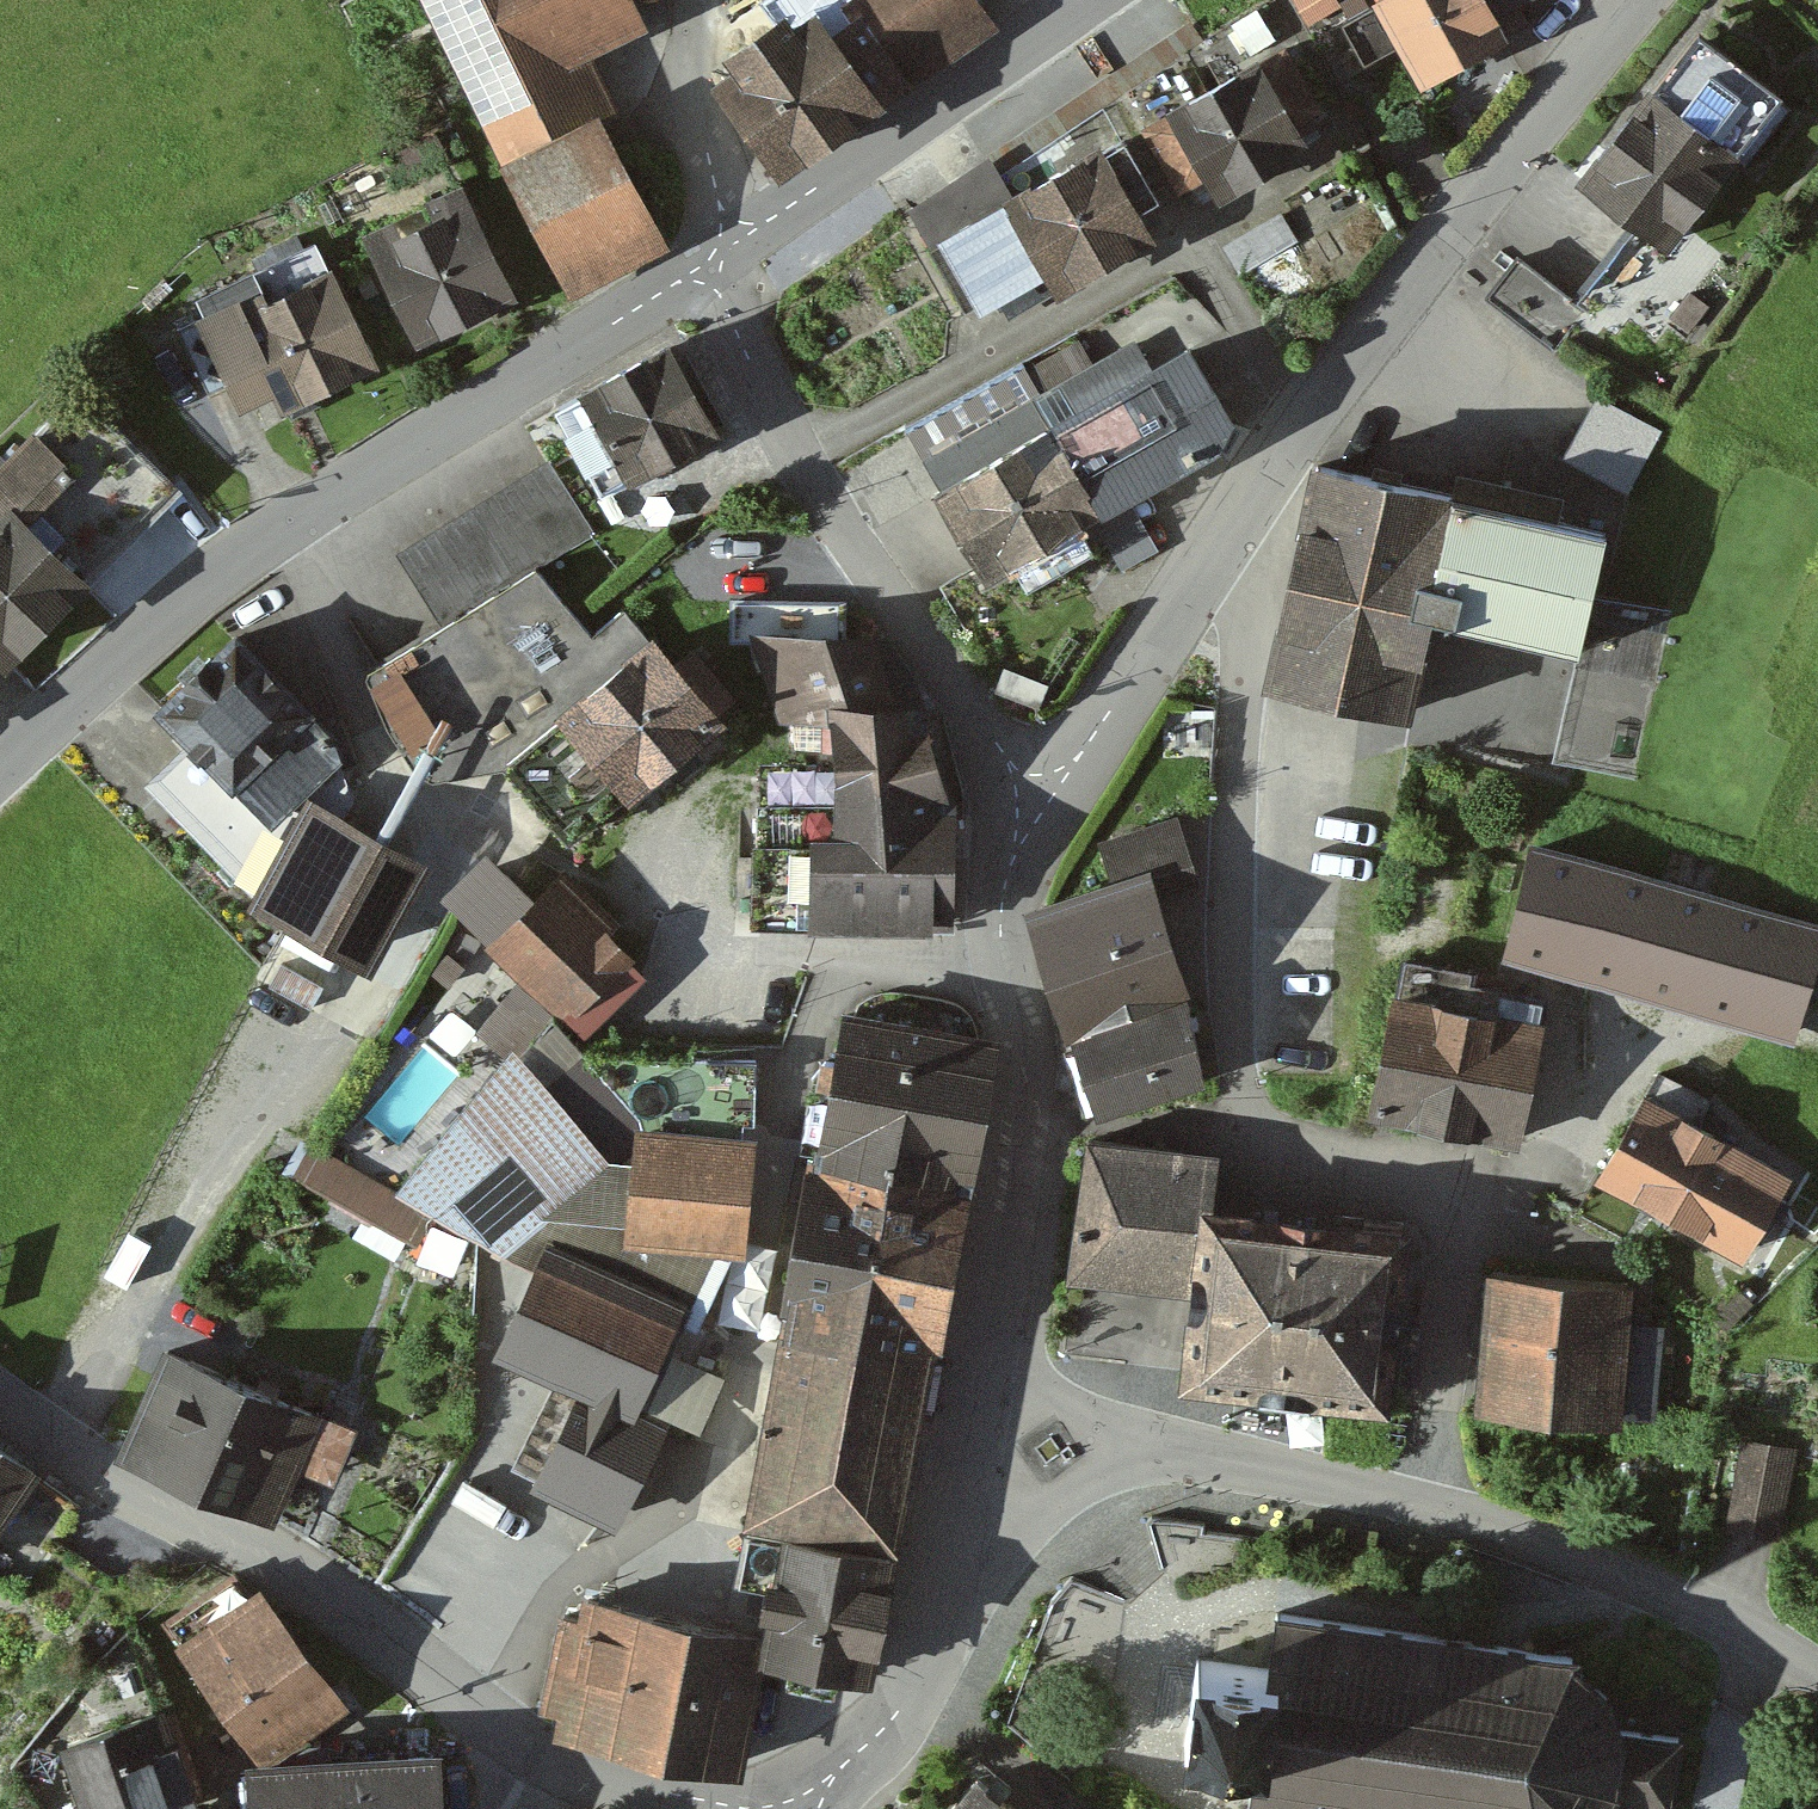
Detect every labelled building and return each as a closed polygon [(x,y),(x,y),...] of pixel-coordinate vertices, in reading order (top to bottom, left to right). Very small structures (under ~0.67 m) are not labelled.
[(484,128),(495,123),(510,154),(500,159),(501,161),(587,120),(547,37),(613,5),(610,0),(421,0),(484,128)] [(774,25),(783,38),(802,24),(854,97),(887,74),(879,63),(958,6),(959,8),(969,1),(968,0),(757,0),(774,25)] [(1494,35),(1481,12),(1503,0),(1368,0),(1369,1),(1332,21),(1345,45),(1329,54),(1339,72),(1357,62),(1356,60),(1392,41),(1413,80),(1494,35)] [(783,38),(774,25),(730,57),(738,69),(718,83),(773,162),(858,102),(854,97),(802,24),(783,38)] [(1687,32),(1573,179),(1628,221),(1655,242),(1769,95),(1687,32)] [(1295,144),(1290,133),(1283,121),(1308,107),(1274,47),(1135,126),(1170,185),(1195,171),(1208,193),(1295,144)] [(501,161),(552,266),(637,224),(587,120),(501,161)] [(1002,200),(989,176),(986,171),(910,221),(960,308),(974,301),(988,292),(1000,309),(1047,281),(1049,284),(1137,233),(1125,211),(1146,199),(1111,138),(1002,200)] [(370,249),(412,334),(498,293),(447,190),(421,202),(430,220),(370,249)] [(265,382),(274,401),(359,359),(304,243),(192,297),(199,312),(166,328),(197,392),(230,376),(238,395),(265,382)] [(1574,308),(1565,301),(1507,256),(1478,294),(1544,346),(1574,308)] [(655,348),(575,393),(551,406),(596,488),(617,477),(701,432),(655,348)] [(1178,349),(1041,427),(1089,510),(1206,443),(1218,419),(1178,349)] [(0,458),(0,510),(1,509),(54,561),(64,550),(69,555),(88,561),(164,484),(68,389),(0,458)] [(1650,429),(1587,394),(1554,454),(1617,489),(1650,429)] [(930,491),(971,564),(977,574),(1080,515),(1089,510),(1041,427),(930,491)] [(581,531),(539,464),(506,485),(547,551),(581,531)] [(1568,645),(1580,591),(1595,528),(1443,494),(1307,464),(1259,681),(1395,711),(1417,612),(1568,645)] [(526,564),(547,551),(506,485),(391,555),(433,622),(526,564)] [(72,579),(54,561),(1,509),(0,510),(0,652),(72,579)] [(582,632),(526,564),(433,622),(366,663),(433,772),(498,761),(643,643),(614,606),(582,632)] [(832,641),(833,602),(723,600),(722,639),(752,639),(832,641)] [(296,710),(225,636),(201,659),(199,657),(172,683),(174,685),(151,708),(194,750),(150,791),(259,906),(312,810),(346,770),(320,736),(296,710)] [(856,642),(832,641),(752,639),(777,714),(794,714),(799,765),(758,766),(757,804),(749,804),(749,806),(835,806),(935,804),(909,714),(880,714),(871,686),(900,677),(873,636),(856,642)] [(662,666),(643,643),(498,761),(557,834),(703,716),(700,713),(720,697),(681,650),(662,666)] [(1577,661),(1554,760),(1628,777),(1650,678),(1646,677),(1577,661)] [(933,921),(935,804),(835,806),(749,806),(746,918),(933,921)] [(420,870),(312,810),(259,906),(367,967),(420,870)] [(1033,906),(1029,915),(1069,1040),(1178,1001),(1132,874),(1175,864),(1162,824),(1093,846),(1105,883),(1033,906)] [(1727,1012),(1747,1018),(1784,1030),(1813,934),(1523,846),(1502,943),(1558,960),(1657,990),(1655,996),(1686,1005),(1688,1000),(1727,1012)] [(479,867),(444,902),(555,1013),(548,1019),(565,1041),(574,1032),(626,979),(625,978),(629,975),(612,958),(616,954),(562,901),(538,889),(525,902),(499,876),(479,867)] [(1362,1108),(1506,1137),(1530,1023),(1519,1021),(1522,1004),(1517,995),(1459,983),(1461,972),(1393,958),(1362,1108)] [(1178,1001),(1069,1040),(1095,1115),(1201,1077),(1178,1001)] [(823,1061),(813,1074),(798,1153),(817,1156),(958,1182),(985,1040),(843,1014),(839,1035),(841,1035),(836,1063),(823,1061)] [(572,1142),(504,1062),(401,1187),(470,1229),(471,1229),(470,1236),(498,1253),(532,1269),(538,1255),(659,1310),(659,1311),(675,1319),(716,1234),(628,1226),(632,1166),(591,1165),(572,1142)] [(633,1116),(750,1123),(753,1097),(739,1068),(681,1065),(681,1066),(637,1063),(633,1116)] [(1636,1094),(1592,1170),(1658,1208),(1731,1251),(1775,1176),(1686,1123),(1700,1100),(1650,1070),(1636,1094)] [(1141,1282),(1182,1289),(1187,1289),(1196,1223),(1203,1153),(1077,1139),(1060,1272),(1141,1282)] [(297,1140),(280,1170),(327,1197),(358,1215),(405,1242),(422,1212),(307,1145),(297,1140)] [(634,1140),(632,1166),(628,1226),(716,1234),(723,1235),(731,1152),(634,1140)] [(926,1356),(958,1182),(817,1156),(784,1334),(808,1338),(811,1324),(926,1356)] [(1658,1208),(1592,1170),(1569,1210),(1634,1249),(1658,1208)] [(1245,1217),(1201,1211),(1197,1211),(1196,1223),(1187,1289),(1176,1376),(1370,1400),(1393,1221),(1332,1214),(1330,1228),(1245,1217)] [(577,1383),(618,1400),(659,1311),(659,1310),(538,1255),(532,1269),(496,1347),(566,1379),(577,1383)] [(1615,1322),(1619,1284),(1482,1271),(1473,1358),(1470,1398),(1488,1399),(1611,1412),(1641,1415),(1649,1325),(1615,1322)] [(891,1539),(926,1356),(811,1324),(808,1338),(784,1334),(752,1512),(891,1539)] [(157,1351),(116,1449),(242,1504),(249,1487),(269,1496),(284,1461),(301,1468),(321,1421),(305,1413),(157,1351)] [(531,1478),(604,1513),(651,1415),(618,1400),(577,1383),(535,1469),(531,1478)] [(1722,1516),(1778,1528),(1794,1451),(1738,1440),(1722,1516)] [(69,1504),(0,1455),(0,1590),(7,1594),(69,1504)] [(878,1557),(739,1529),(730,1575),(757,1580),(749,1619),(762,1622),(756,1651),(856,1672),(878,1557)] [(272,1745),(326,1707),(262,1616),(257,1619),(223,1572),(153,1622),(227,1725),(250,1756),(272,1745)] [(574,1618),(554,1614),(534,1701),(563,1708),(559,1727),(621,1740),(647,1611),(578,1597),(574,1618)] [(752,1632),(647,1611),(621,1740),(726,1762),(749,1649),(752,1632)] [(1563,1655),(1266,1611),(1258,1667),(1187,1656),(1174,1743),(1245,1753),(1237,1808),(1238,1808),(1587,1808),(1596,1795),(1659,1803),(1669,1736),(1606,1726),(1596,1693),(1562,1661),(1563,1655)] [(168,1750),(155,1711),(60,1742),(83,1808),(151,1808),(184,1799),(168,1750)] [(415,1755),(293,1763),(248,1775),(250,1808),(417,1808),(415,1755)] [(985,1758),(943,1808),(1047,1808),(985,1758)] [(1749,1799),(1744,1808),(1769,1808),(1749,1799)]
